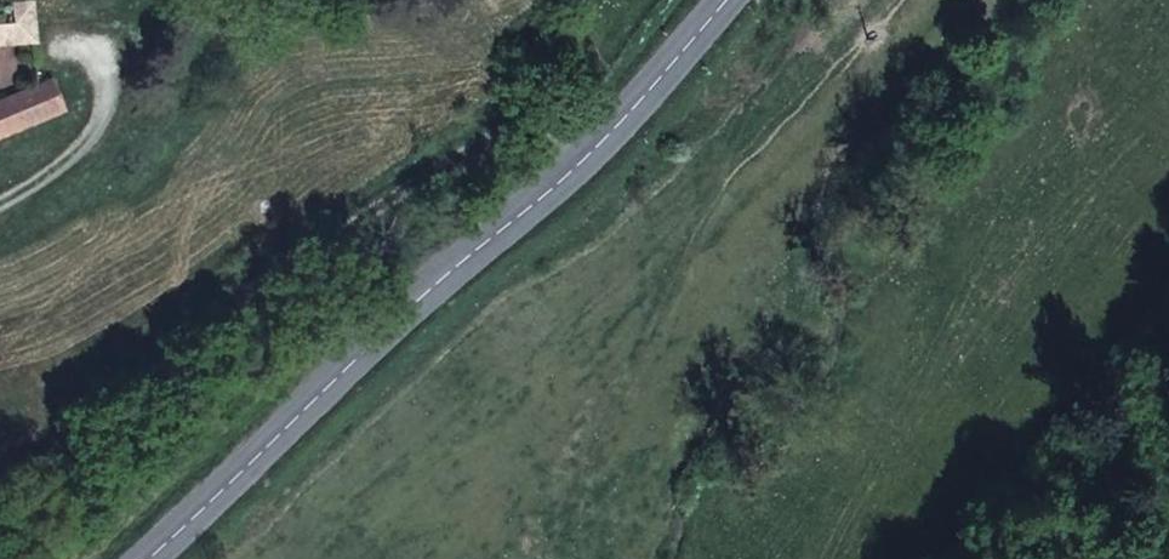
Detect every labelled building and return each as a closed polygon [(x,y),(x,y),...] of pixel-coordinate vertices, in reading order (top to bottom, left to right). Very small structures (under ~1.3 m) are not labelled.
[(0,25),(0,43),(35,40),(31,4),(12,6),(13,24),(0,25)] [(0,102),(0,135),(62,110),(51,83),(51,81),(0,102)]
